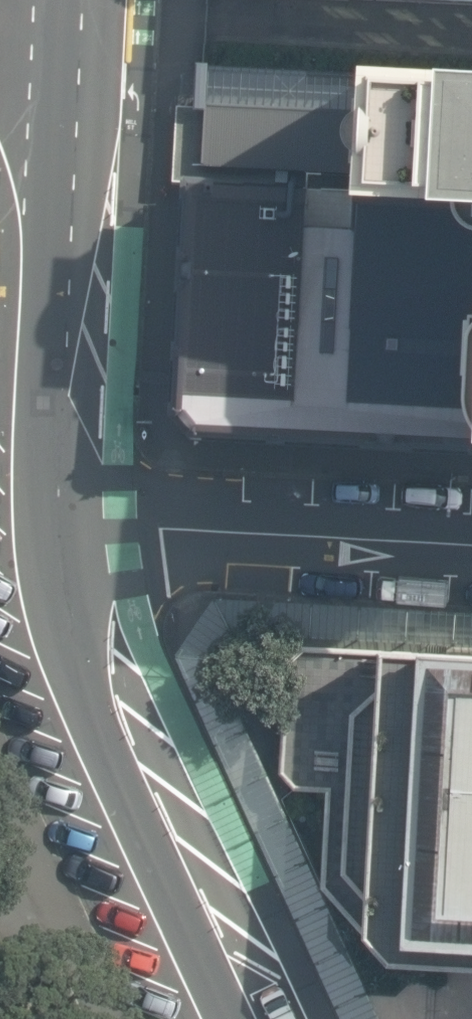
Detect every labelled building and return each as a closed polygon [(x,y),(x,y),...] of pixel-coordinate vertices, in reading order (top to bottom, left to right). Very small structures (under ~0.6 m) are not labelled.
[(308,5),(471,14),(471,0),(308,0),(308,5)] [(199,66),(197,107),(368,114),(370,75),(199,66)] [(370,75),(368,114),(364,195),(362,216),(471,222),(471,80),(370,75)] [(190,186),(194,106),(178,106),(174,185),(190,186)] [(194,106),(190,186),(364,195),(368,114),(197,107),(194,106)] [(190,186),(178,414),(202,443),(471,457),(471,222),(362,216),(364,195),(190,186)] [(305,646),(287,661),(280,773),(297,788),(328,790),(323,888),(394,966),(471,970),(471,655),(305,646)]
